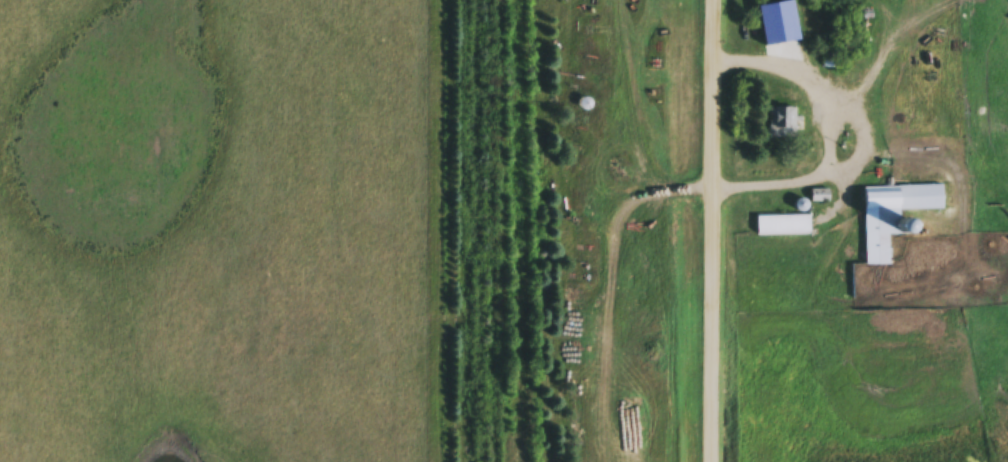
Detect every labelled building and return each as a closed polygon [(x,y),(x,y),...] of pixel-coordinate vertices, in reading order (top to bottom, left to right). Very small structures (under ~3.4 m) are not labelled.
[(797,110),(768,110),(768,140),(797,140),(797,110)] [(945,211),(945,187),(863,189),(865,266),(890,266),(889,236),(904,235),(903,212),(945,211)] [(755,219),(755,237),(783,236),(783,232),(797,231),(797,223),(804,223),(804,217),(755,219)]
